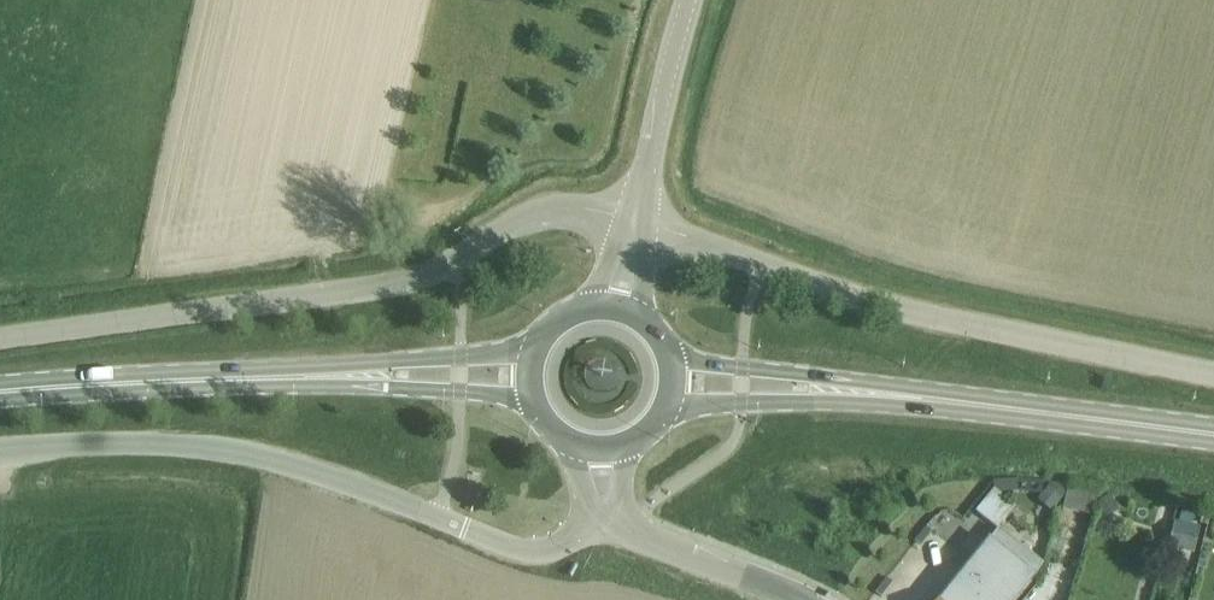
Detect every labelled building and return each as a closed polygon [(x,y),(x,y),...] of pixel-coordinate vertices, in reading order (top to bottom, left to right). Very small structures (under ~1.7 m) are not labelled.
[(1051,484),(1043,494),(1078,512),(1087,492),(1066,485),(1063,492),(1051,484)] [(999,530),(1018,508),(994,488),(977,510),(999,530)] [(1110,495),(1097,503),(1107,519),(1120,511),(1110,495)] [(1175,520),(1168,548),(1194,555),(1201,527),(1192,525),(1195,515),(1181,512),(1179,522),(1175,520)] [(928,526),(916,541),(922,546),(934,531),(928,526)] [(1034,578),(989,542),(943,599),(1016,599),(1034,578)] [(888,577),(876,592),(882,597),(894,582),(888,577)]
